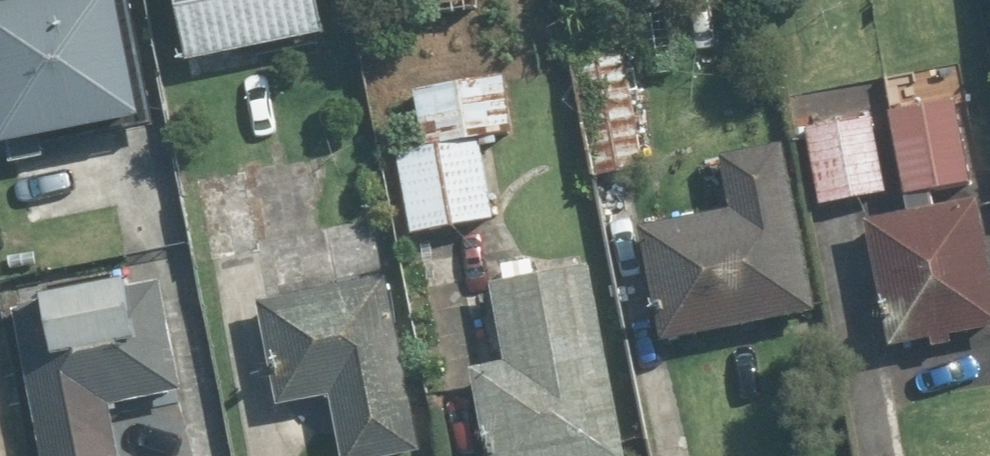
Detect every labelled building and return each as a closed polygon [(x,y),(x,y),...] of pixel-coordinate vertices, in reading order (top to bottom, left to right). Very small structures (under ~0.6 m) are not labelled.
[(0,7),(0,40),(18,140),(164,114),(144,0),(42,0),(0,7)] [(339,31),(332,0),(189,0),(200,58),(339,31)] [(439,13),(494,6),(493,0),(438,0),(439,13)] [(631,50),(577,62),(602,175),(657,163),(631,50)] [(407,138),(418,232),(501,222),(492,141),(518,138),(511,76),(421,86),(426,136),(407,138)] [(966,100),(897,110),(910,195),(979,185),(966,100)] [(882,120),(819,129),(830,201),(893,192),(882,120)] [(801,141),(731,155),(741,207),(652,224),(675,340),(834,309),(801,141)] [(875,216),(895,345),(989,331),(989,208),(988,198),(875,216)] [(600,263),(501,282),(517,362),(485,368),(502,455),(638,455),(600,263)] [(396,274),(268,299),(288,405),(341,394),(353,455),(404,455),(430,451),(396,274)] [(120,402),(195,387),(174,281),(147,286),(145,280),(66,295),(67,301),(23,310),(51,455),(130,455),(120,402)]
